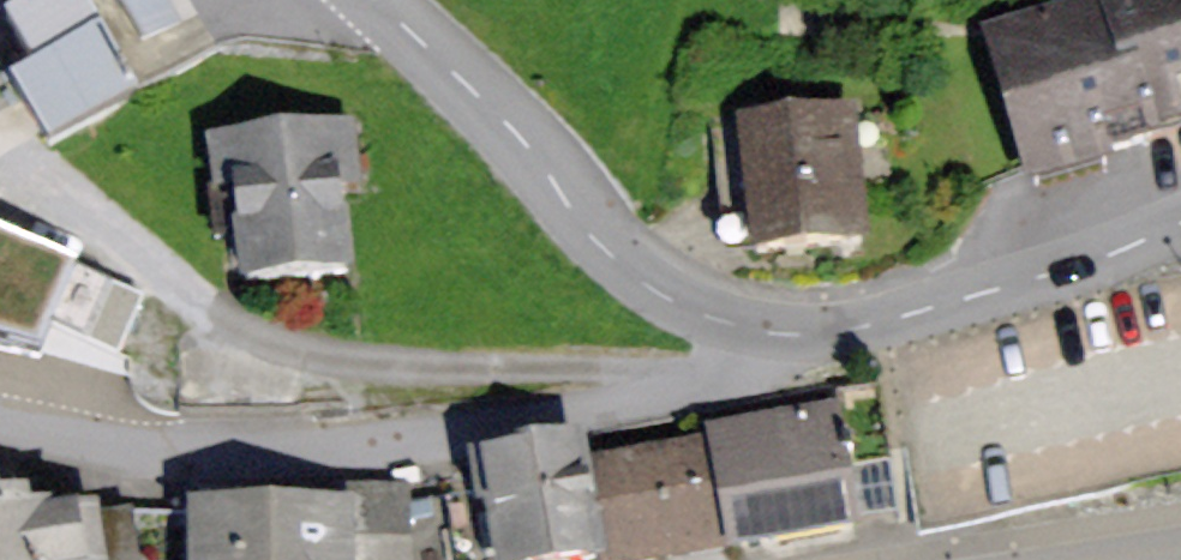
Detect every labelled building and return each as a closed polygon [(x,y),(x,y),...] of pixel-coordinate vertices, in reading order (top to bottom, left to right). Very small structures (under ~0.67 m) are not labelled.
[(85,0),(38,0),(0,24),(0,72),(61,154),(149,115),(85,0)] [(149,115),(235,74),(195,0),(85,0),(149,115)] [(968,26),(1023,196),(1166,151),(1159,131),(1180,124),(1180,0),(1050,0),(968,26)] [(860,111),(751,126),(768,259),(878,244),(860,111)] [(354,124),(205,141),(216,239),(237,237),(243,291),(356,279),(346,189),(361,187),(354,124)] [(36,360),(49,331),(75,267),(0,236),(0,351),(36,360)] [(146,296),(75,267),(49,331),(120,359),(146,296)] [(832,416),(708,439),(730,555),(853,532),(832,416)] [(477,457),(497,559),(610,559),(591,462),(585,436),(530,446),(477,457)] [(591,462),(610,559),(702,559),(730,555),(708,439),(591,462)] [(357,502),(357,559),(411,559),(410,486),(357,486),(357,502)] [(100,508),(58,515),(57,507),(33,510),(31,495),(0,500),(0,559),(108,559),(100,508)] [(187,507),(189,559),(357,559),(357,502),(187,507)]
